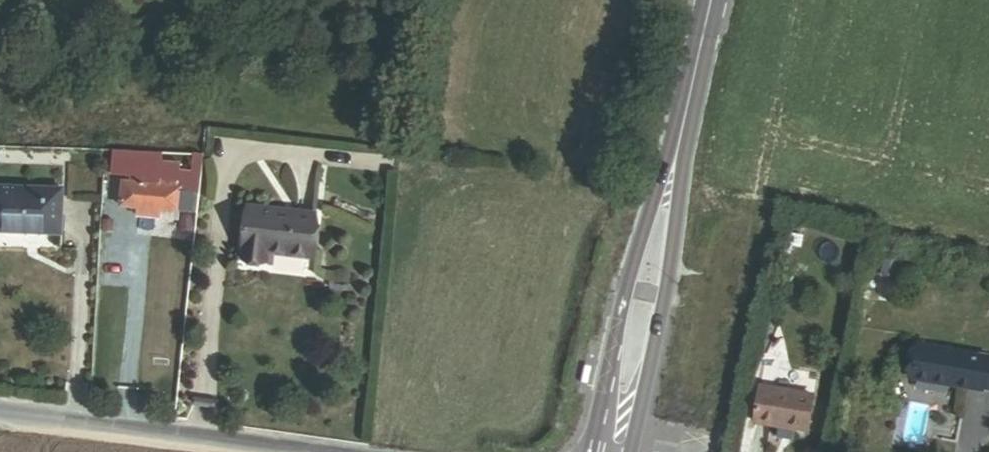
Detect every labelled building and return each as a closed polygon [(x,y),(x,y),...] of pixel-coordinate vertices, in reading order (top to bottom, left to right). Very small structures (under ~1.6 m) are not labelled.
[(165,168),(204,167),(205,155),(115,152),(115,168),(137,168),(165,168)] [(137,179),(164,182),(165,168),(137,168),(137,179)] [(164,211),(200,214),(203,193),(185,191),(186,187),(178,186),(179,183),(164,182),(137,179),(126,178),(123,207),(142,209),(142,217),(163,219),(164,211)] [(63,235),(64,190),(0,188),(0,233),(63,235)] [(271,252),(313,257),(319,216),(253,207),(246,261),(270,264),(271,252)] [(988,356),(919,344),(913,379),(982,391),(983,388),(988,389),(988,359),(988,358),(988,356)] [(814,395),(760,386),(754,423),(779,427),(777,438),(793,440),(795,429),(808,432),(814,395)]
